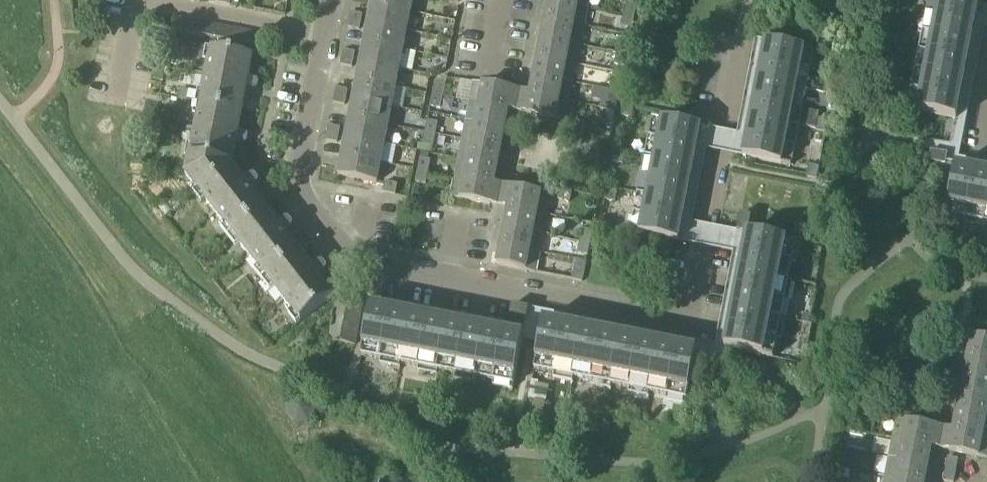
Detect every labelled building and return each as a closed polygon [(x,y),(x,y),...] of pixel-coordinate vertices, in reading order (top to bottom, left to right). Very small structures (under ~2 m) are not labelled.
[(371,5),(410,13),(412,0),(372,0),(371,5)] [(548,1),(587,8),(588,0),(548,0),(548,1)] [(947,0),(929,0),(907,112),(955,121),(977,6),(947,0)] [(548,1),(544,20),(583,28),(587,8),(548,1)] [(371,5),(367,24),(406,32),(410,13),(371,5)] [(627,5),(625,16),(635,18),(637,7),(627,5)] [(351,14),(350,21),(362,23),(363,17),(351,14)] [(635,18),(625,16),(622,29),(633,31),(635,18)] [(220,42),(223,28),(175,18),(173,33),(220,42)] [(544,20),(540,39),(579,47),(583,28),(544,20)] [(362,23),(350,21),(348,29),(360,32),(362,23)] [(367,24),(363,43),(402,51),(406,32),(367,24)] [(223,28),(220,42),(256,49),(258,35),(223,28)] [(540,39),(536,58),(575,66),(579,47),(540,39)] [(173,42),(170,55),(178,56),(184,53),(185,44),(173,42)] [(619,42),(617,54),(628,56),(630,45),(619,42)] [(813,52),(766,42),(762,62),(809,71),(813,52)] [(363,43),(360,62),(399,69),(402,51),(363,43)] [(252,57),(211,49),(209,61),(208,61),(185,177),(292,314),(293,313),(301,323),(334,297),(319,278),(325,274),(319,266),(313,271),(285,235),(291,230),(285,223),(279,227),(251,192),(257,187),(251,179),(245,184),(231,166),(235,144),(243,145),(245,135),(237,134),(246,89),(253,91),(255,81),(248,80),(252,57)] [(344,52),(343,58),(354,61),(356,54),(344,52)] [(628,56),(617,54),(615,66),(625,68),(628,56)] [(354,61),(343,58),(341,67),(353,69),(354,61)] [(536,58),(533,77),(572,85),(575,66),(536,58)] [(360,62),(356,81),(395,89),(399,69),(360,62)] [(809,71),(762,62),(758,81),(805,90),(809,71)] [(422,75),(442,80),(444,68),(424,64),(422,75)] [(533,77),(529,96),(568,104),(572,85),(533,77)] [(612,80),(610,92),(620,94),(623,82),(612,80)] [(356,81),(352,100),(391,108),(395,89),(356,81)] [(805,90),(758,81),(754,100),(802,109),(805,90)] [(834,96),(836,84),(826,82),(824,94),(834,96)] [(473,84),(469,103),(508,111),(512,91),(473,84)] [(435,85),(433,96),(444,98),(446,87),(435,85)] [(337,90),(335,97),(347,99),(348,92),(337,90)] [(620,94),(610,92),(607,104),(618,106),(620,94)] [(444,98),(433,96),(430,109),(441,111),(444,98)] [(568,104),(529,96),(525,115),(564,123),(568,104)] [(347,99),(335,97),(334,105),(345,107),(347,99)] [(352,100),(348,119),(387,127),(391,108),(352,100)] [(802,109),(754,100),(750,119),(798,129),(802,109)] [(469,103),(465,122),(504,130),(508,111),(469,103)] [(632,119),(635,107),(624,105),(621,117),(632,119)] [(652,118),(648,137),(695,146),(698,127),(652,118)] [(348,119),(345,138),(384,146),(387,127),(348,119)] [(798,129),(750,119),(746,138),(794,148),(798,129)] [(827,134),(829,122),(819,120),(816,132),(827,134)] [(428,122),(425,134),(436,136),(439,124),(428,122)] [(465,122),(462,141),(501,149),(504,130),(465,122)] [(584,135),(586,125),(573,123),(571,133),(584,135)] [(329,127),(328,135),(340,137),(341,130),(329,127)] [(436,136),(425,134),(423,146),(434,148),(436,136)] [(805,152),(814,153),(816,135),(807,134),(805,152)] [(340,137),(328,135),(326,142),(338,145),(340,137)] [(648,137),(644,156),(691,165),(695,146),(648,137)] [(345,138),(341,157),(380,165),(384,146),(345,138)] [(794,148),(746,138),(743,158),(790,167),(794,148)] [(462,141),(458,160),(497,168),(501,149),(462,141)] [(623,166),(625,153),(615,151),(613,164),(623,166)] [(928,163),(943,166),(943,163),(944,157),(945,155),(930,152),(928,163)] [(644,156),(640,176),(687,185),(691,165),(644,156)] [(380,165),(341,157),(337,176),(376,184),(380,165)] [(421,160),(418,172),(429,174),(431,162),(421,160)] [(458,160),(454,179),(493,187),(497,168),(458,160)] [(818,181),(820,168),(809,167),(807,179),(818,181)] [(954,170),(945,217),(986,225),(986,176),(954,170)] [(429,174),(418,172),(416,184),(427,186),(429,174)] [(640,176),(637,195),(683,204),(687,185),(640,176)] [(493,187),(454,179),(450,198),(489,206),(493,187)] [(396,197),(398,186),(385,184),(384,194),(396,197)] [(511,189),(507,208),(546,216),(550,196),(511,189)] [(607,189),(605,202),(616,203),(618,191),(607,189)] [(573,192),(561,190),(559,201),(571,203),(573,192)] [(637,195),(633,214),(680,223),(683,204),(637,195)] [(507,208),(503,227),(542,235),(546,216),(507,208)] [(680,223),(633,214),(629,233),(676,242),(680,223)] [(739,215),(737,230),(740,231),(745,232),(748,232),(751,217),(739,215)] [(503,227),(500,247),(539,254),(542,235),(503,227)] [(582,231),(580,242),(591,245),(593,233),(582,231)] [(747,235),(740,273),(787,282),(795,244),(747,235)] [(591,245),(580,242),(578,255),(589,257),(591,245)] [(539,254),(500,247),(496,266),(535,274),(539,254)] [(577,261),(575,269),(585,271),(587,263),(577,261)] [(585,271),(575,269),(573,283),(583,285),(585,271)] [(740,273),(732,311),(780,321),(787,282),(740,273)] [(357,347),(365,305),(348,302),(341,344),(357,347)] [(526,309),(527,306),(510,303),(508,314),(525,317),(525,315),(526,309)] [(369,310),(360,357),(398,364),(407,317),(369,310)] [(732,311),(725,350),(772,359),(780,321),(732,311)] [(407,317),(398,364),(436,371),(445,325),(407,317)] [(539,343),(533,371),(571,378),(580,332),(542,324),(539,343)] [(445,325),(436,371),(474,379),(484,332),(445,325)] [(484,332),(474,379),(513,386),(522,339),(484,332)] [(580,332),(571,378),(610,385),(619,339),(580,332)] [(967,356),(986,360),(986,341),(971,337),(967,356)] [(619,339),(610,385),(648,393),(657,346),(619,339)] [(657,346),(648,393),(686,400),(695,354),(657,346)] [(963,376),(986,380),(986,360),(967,356),(963,376)] [(960,395),(986,400),(986,380),(963,376),(960,395)] [(303,393),(291,395),(285,405),(287,416),(296,423),(308,421),(315,411),(313,400),(303,393)] [(956,414),(986,420),(986,400),(960,395),(956,414)] [(543,419),(546,404),(535,403),(532,417),(543,419)] [(889,422),(891,411),(879,409),(877,419),(889,422)] [(952,433),(986,440),(986,420),(956,414),(952,433)] [(896,421),(892,440),(931,447),(935,428),(896,421)] [(952,433),(948,453),(986,460),(986,440),(952,433)] [(892,440),(888,459),(927,466),(931,447),(892,440)] [(947,458),(945,470),(955,472),(957,460),(947,458)] [(885,478),(906,481),(924,481),(927,466),(888,459),(885,478)] [(945,470),(943,481),(953,481),(955,472),(945,470)]
